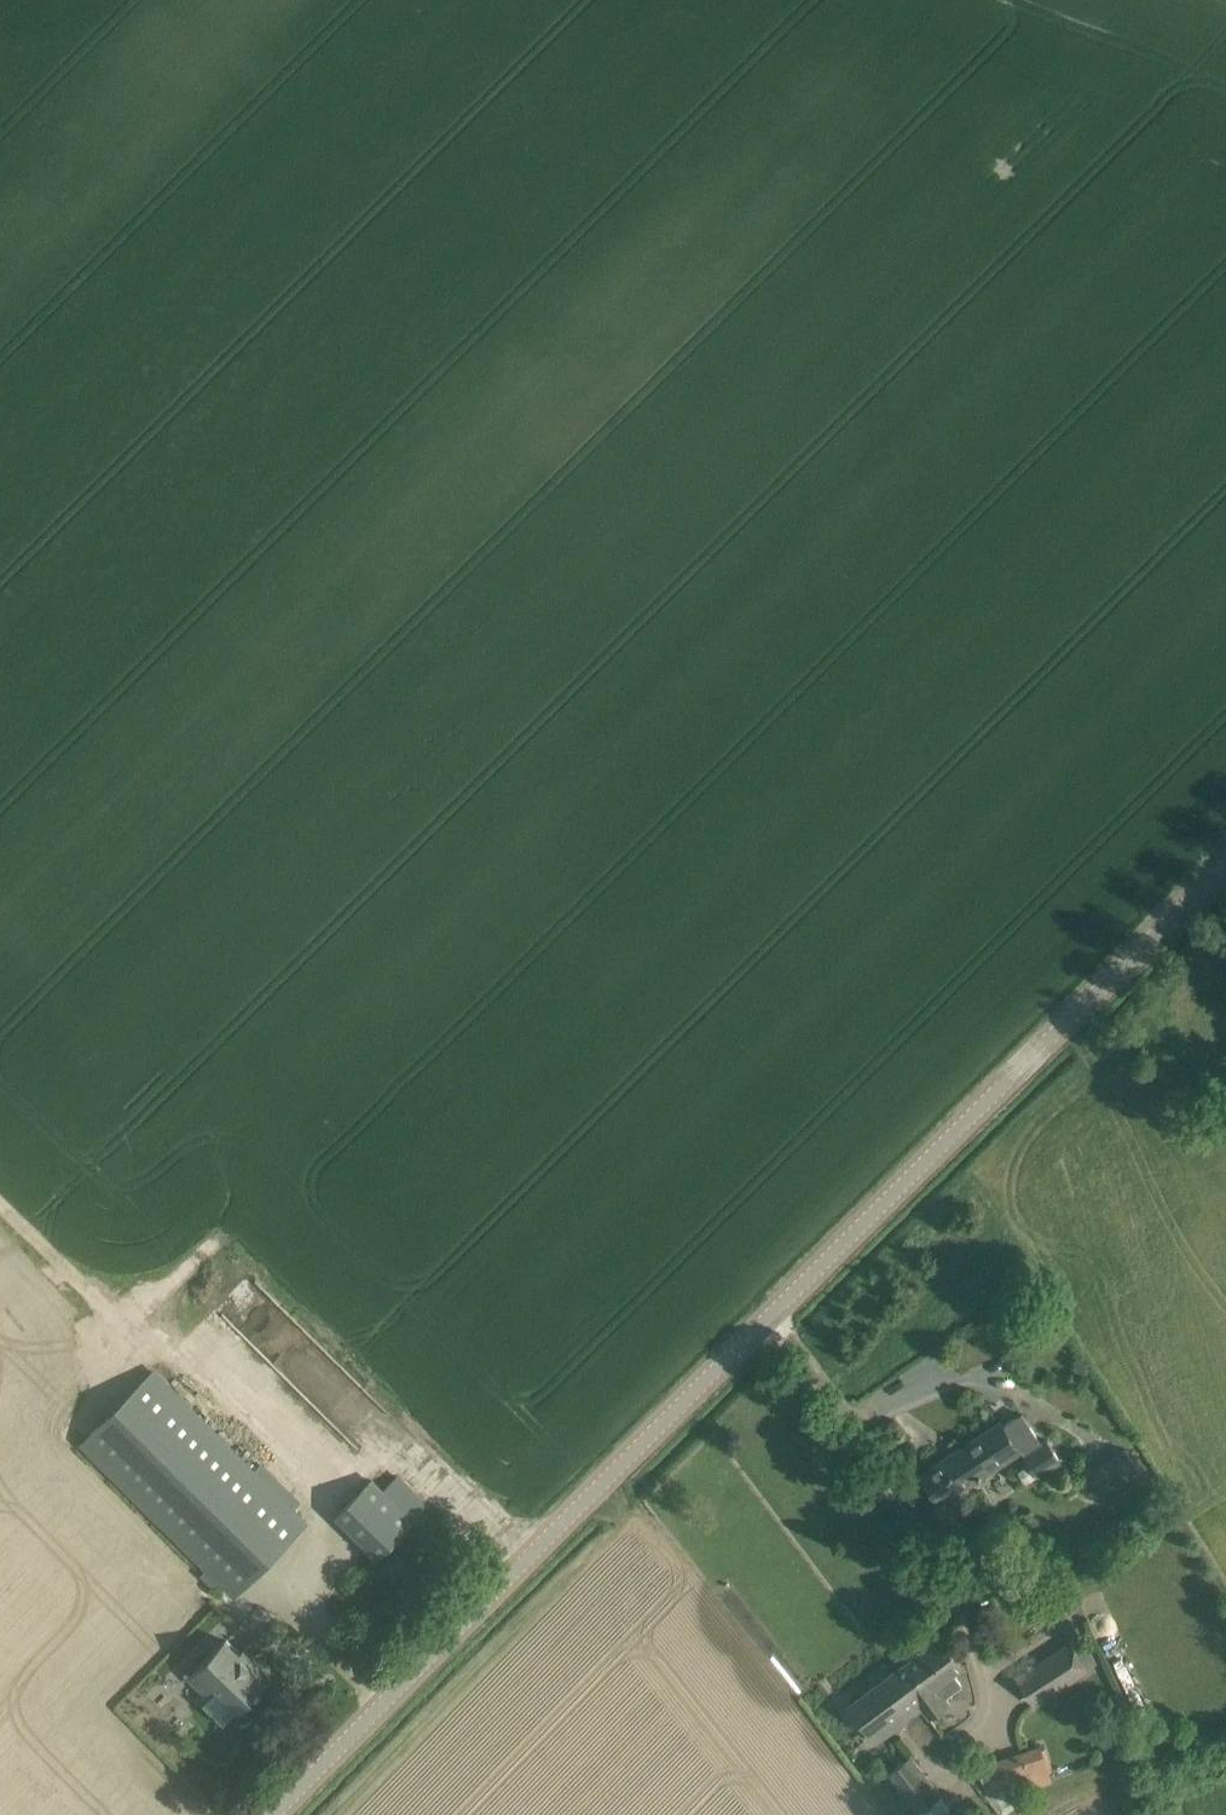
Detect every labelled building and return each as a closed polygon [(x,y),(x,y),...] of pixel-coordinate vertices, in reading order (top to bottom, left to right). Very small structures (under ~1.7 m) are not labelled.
[(221,1313),(260,1354),(240,1373),(313,1449),(334,1430),(351,1448),(388,1412),(258,1277),(221,1313)] [(306,1518),(154,1371),(81,1444),(233,1593),(306,1518)] [(1001,1421),(921,1474),(940,1503),(947,1499),(1021,1452),(1020,1450),(1022,1450),(1038,1475),(1060,1460),(1048,1441),(1042,1445),(1023,1415),(1005,1426),(1001,1421)] [(413,1521),(372,1480),(338,1514),(379,1555),(413,1521)] [(1081,1636),(1071,1642),(1017,1678),(1034,1704),(1098,1662),(1081,1636)] [(895,1672),(921,1707),(929,1717),(950,1701),(947,1697),(963,1685),(954,1672),(962,1665),(942,1637),(895,1672)] [(272,1678),(255,1661),(253,1660),(250,1663),(225,1638),(189,1675),(207,1693),(215,1684),(219,1687),(203,1703),(224,1723),(239,1708),(241,1709),(272,1678)] [(921,1707),(895,1672),(850,1705),(877,1740),(921,1707)] [(1130,1729),(1121,1707),(1096,1718),(1105,1740),(1130,1729)] [(1005,1758),(1016,1793),(1051,1781),(1040,1746),(1005,1758)] [(918,1812),(941,1794),(912,1756),(888,1773),(918,1812)]
